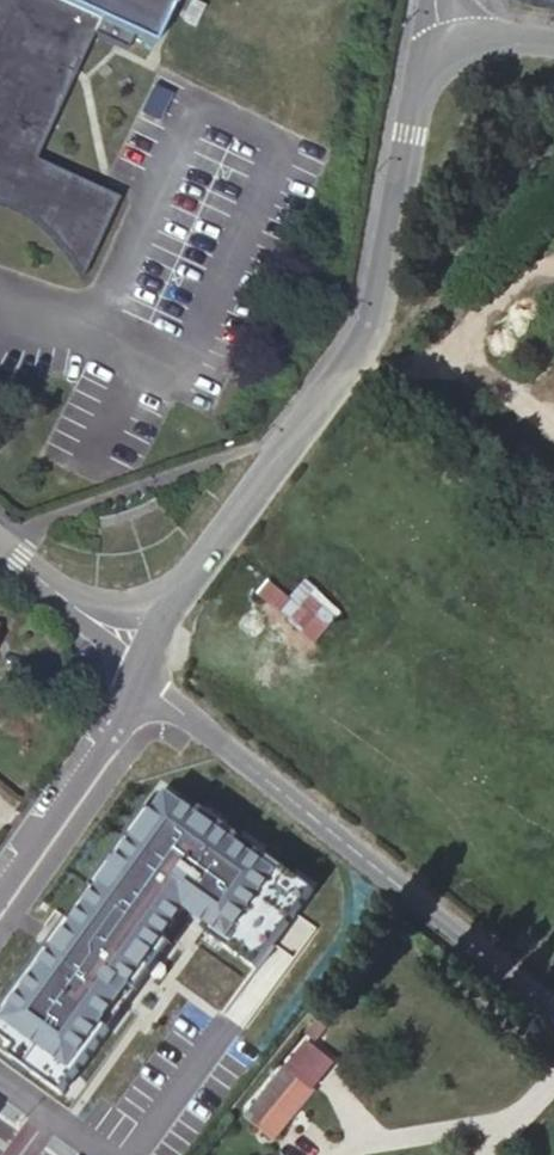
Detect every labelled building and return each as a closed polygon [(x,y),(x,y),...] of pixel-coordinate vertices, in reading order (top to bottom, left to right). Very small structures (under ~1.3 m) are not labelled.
[(8,208),(24,214),(30,218),(37,222),(49,233),(59,243),(68,254),(73,260),(76,264),(82,273),(118,192),(35,154),(91,28),(125,44),(131,30),(151,39),(169,0),(0,0),(0,206),(8,208)] [(307,582),(293,599),(273,583),(261,598),(319,645),(345,612),(307,582)] [(61,1099),(108,1034),(102,1030),(129,992),(135,996),(136,995),(130,991),(162,946),(168,951),(168,950),(162,945),(176,926),(197,941),(192,947),(194,948),(198,942),(218,956),(214,962),(245,985),(315,888),(314,887),(310,893),(290,879),(295,873),(263,850),(259,856),(238,841),(242,835),(225,823),(221,829),(201,814),(205,808),(204,808),(200,814),(170,792),(155,813),(149,808),(149,809),(155,814),(110,875),(104,871),(104,872),(110,876),(97,894),(91,889),(90,891),(96,895),(73,927),(67,923),(67,924),(73,928),(28,990),(22,985),(21,986),(27,991),(16,1007),(10,1003),(9,1004),(15,1008),(0,1029),(0,1056),(61,1099)] [(309,1049),(288,1073),(311,1093),(332,1069),(309,1049)] [(311,1093),(288,1073),(264,1101),(287,1120),(311,1093)] [(264,1101),(253,1113),(277,1131),(287,1120),(264,1101)]
